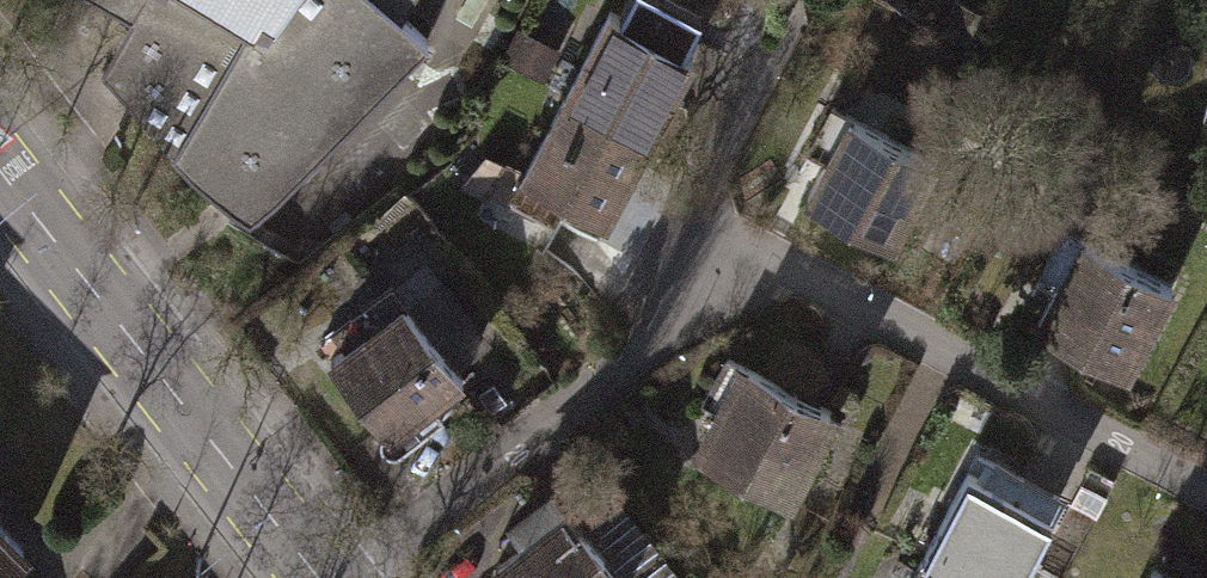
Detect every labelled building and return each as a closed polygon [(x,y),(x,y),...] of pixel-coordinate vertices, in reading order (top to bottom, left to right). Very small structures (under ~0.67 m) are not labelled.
[(142,31),(114,78),(143,94),(131,106),(191,179),(249,225),(427,40),(399,16),(407,0),(91,0),(142,31)] [(505,193),(544,214),(551,199),(595,222),(682,54),(639,32),(649,13),(623,0),(604,0),(505,193)] [(819,151),(794,198),(880,243),(925,159),(823,105),(803,142),(819,151)] [(1050,273),(1024,322),(1115,370),(1162,283),(1056,228),(1036,266),(1050,273)] [(381,284),(306,342),(391,448),(452,400),(440,385),(453,375),(381,284)] [(713,404),(691,447),(777,492),(821,409),(719,356),(698,396),(713,404)] [(901,577),(1005,577),(1049,495),(988,463),(979,481),(958,470),(901,577)] [(484,567),(493,577),(608,577),(597,563),(609,553),(587,525),(575,535),(544,495),(511,521),(524,537),(484,567)] [(12,544),(0,532),(0,557),(12,544)] [(1137,577),(1169,577),(1144,565),(1137,577)]
